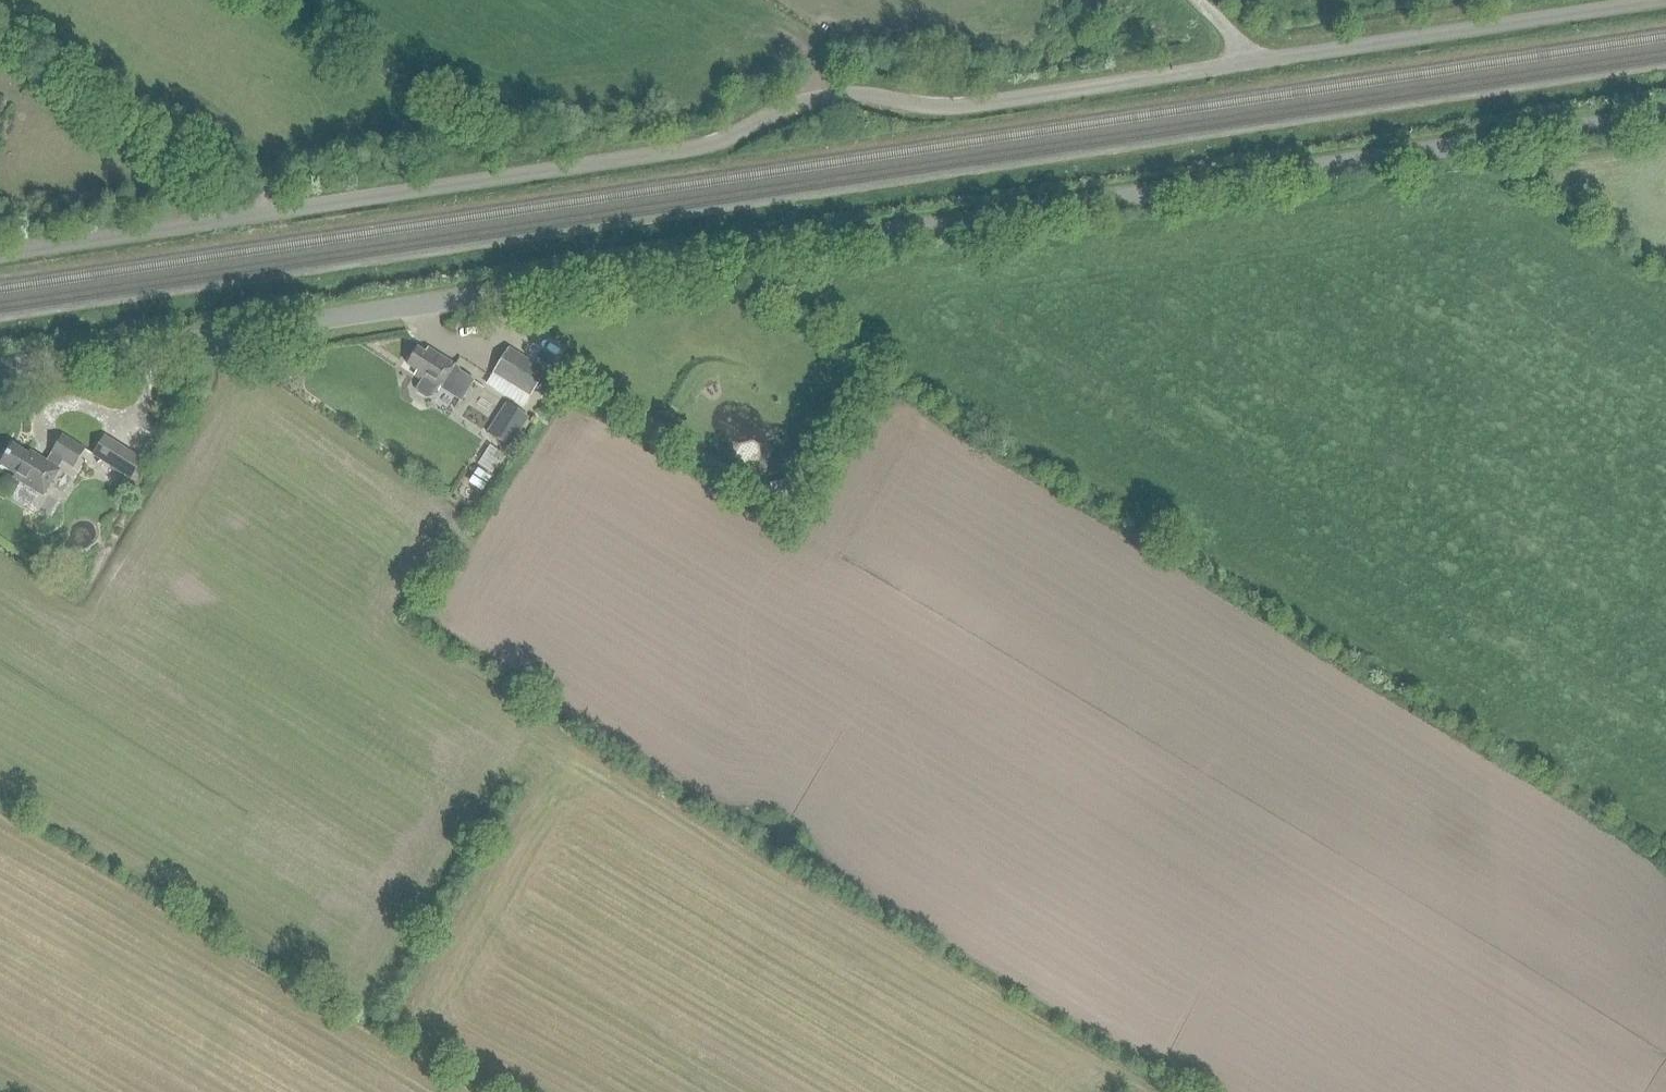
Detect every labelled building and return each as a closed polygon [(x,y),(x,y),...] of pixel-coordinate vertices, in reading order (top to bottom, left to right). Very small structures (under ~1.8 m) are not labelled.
[(453,366),(427,349),(424,353),(417,349),(406,365),(416,371),(413,375),(421,380),(416,388),(417,392),(425,398),(429,397),(434,389),(437,391),(438,388),(459,401),(472,382),(451,368),(453,366)] [(528,399),(542,376),(506,353),(491,375),(528,399)] [(486,432),(508,447),(527,417),(505,403),(486,432)] [(15,475),(14,478),(43,497),(60,470),(58,469),(62,461),(73,468),(85,449),(62,436),(51,454),(52,455),(47,462),(30,452),(28,455),(12,445),(0,465),(0,466),(15,475)] [(130,480),(143,460),(104,436),(92,456),(130,480)]
